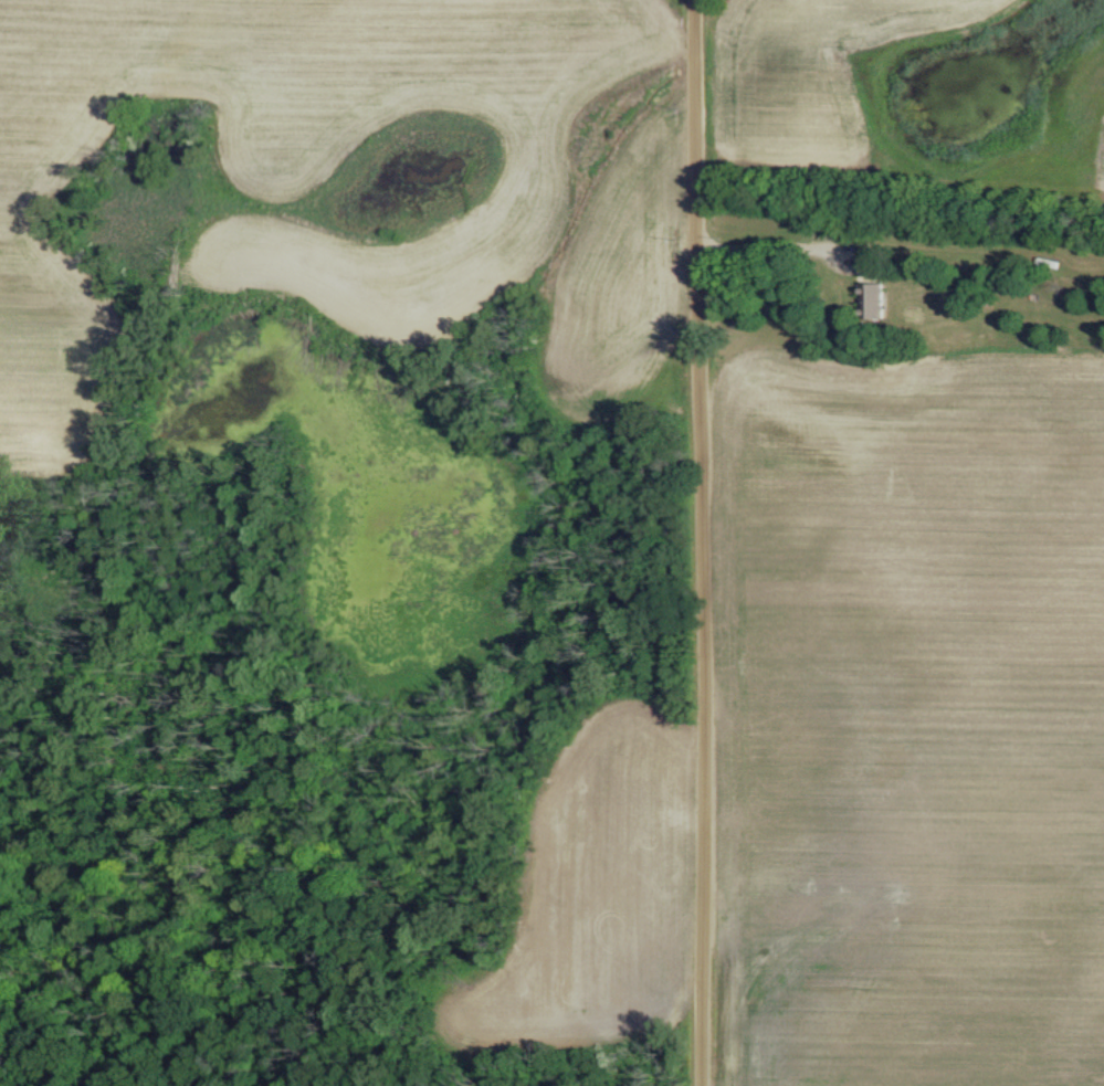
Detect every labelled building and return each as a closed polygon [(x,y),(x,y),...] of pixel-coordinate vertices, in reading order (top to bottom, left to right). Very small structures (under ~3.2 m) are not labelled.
[(860,318),(885,318),(885,282),(860,282),(860,318)]
